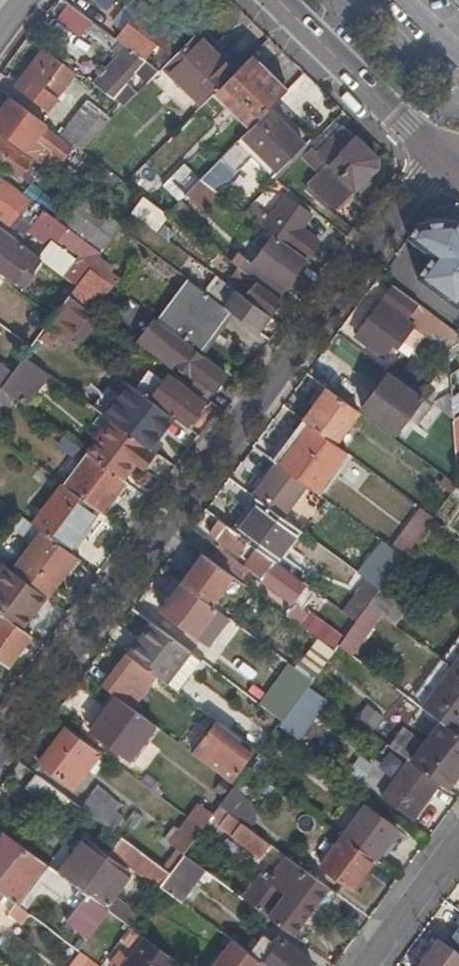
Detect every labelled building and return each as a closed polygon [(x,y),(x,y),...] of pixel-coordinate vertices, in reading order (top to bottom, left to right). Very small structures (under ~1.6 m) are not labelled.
[(84,2),(105,17),(118,0),(86,0),(84,2)] [(123,4),(135,13),(144,0),(118,0),(123,4)] [(123,4),(114,15),(129,25),(137,14),(135,13),(123,4)] [(85,27),(64,12),(52,28),(73,44),(85,27)] [(173,41),(137,14),(129,25),(125,30),(145,45),(161,58),(173,41)] [(105,27),(119,38),(125,30),(129,25),(114,15),(105,27)] [(145,45),(125,30),(119,38),(112,47),(115,49),(132,62),(145,45)] [(153,77),(152,78),(194,119),(208,104),(232,80),(191,39),(182,48),(168,62),(153,77)] [(173,41),(161,58),(168,62),(182,48),(173,41)] [(132,62),(115,49),(108,59),(113,63),(87,91),(116,114),(129,101),(118,93),(129,81),(141,89),(152,78),(153,77),(132,62)] [(65,76),(39,57),(11,93),(37,113),(56,88),(65,76)] [(208,104),(243,139),(263,119),(279,103),(244,67),(232,80),(208,104)] [(56,88),(37,113),(45,119),(54,108),(50,105),(61,91),(56,88)] [(49,182),(69,156),(38,133),(40,130),(6,105),(0,113),(0,145),(32,169),(49,182)] [(79,114),(71,125),(91,139),(101,130),(79,114)] [(243,139),(237,145),(270,178),(296,152),(263,119),(243,139)] [(57,143),(74,156),(91,139),(71,125),(57,143)] [(330,127),(303,153),(324,174),(306,191),(316,202),(312,205),(322,215),(325,212),(332,219),(370,180),(372,169),(330,127)] [(19,187),(32,169),(0,145),(0,173),(19,187)] [(215,167),(194,188),(203,195),(214,203),(232,183),(215,167)] [(153,196),(168,213),(180,201),(190,192),(174,175),(153,196)] [(203,195),(194,188),(190,192),(180,201),(191,210),(203,195)] [(25,212),(0,194),(0,229),(8,235),(18,221),(25,212)] [(273,233),(267,242),(300,266),(314,246),(298,235),(310,219),(283,200),(264,226),(273,233)] [(161,220),(137,203),(124,220),(151,239),(163,222),(161,220)] [(52,228),(27,209),(25,212),(18,221),(27,227),(54,248),(63,236),(52,228)] [(63,213),(52,228),(63,236),(81,249),(95,260),(113,235),(116,231),(99,218),(89,232),(63,213)] [(18,221),(8,235),(16,241),(27,227),(18,221)] [(416,227),(397,251),(411,261),(405,270),(458,310),(458,244),(438,223),(416,227)] [(0,238),(0,287),(6,291),(19,274),(24,278),(35,264),(0,238)] [(237,257),(227,270),(233,275),(258,293),(264,285),(279,296),(300,266),(268,243),(267,242),(249,266),(237,257)] [(57,281),(71,291),(84,275),(93,263),(95,260),(81,249),(57,281)] [(212,262),(191,288),(204,297),(224,272),(212,262)] [(93,263),(84,275),(111,295),(116,287),(106,280),(110,275),(93,263)] [(218,289),(207,304),(226,318),(253,338),(276,306),(258,293),(233,275),(224,287),(248,305),(246,309),(218,289)] [(207,304),(186,289),(157,330),(160,332),(183,349),(197,359),(226,318),(207,304)] [(424,328),(384,297),(345,348),(370,367),(396,332),(402,337),(413,346),(426,329),(424,328)] [(48,322),(42,331),(72,353),(93,324),(63,302),(48,322)] [(42,331),(48,322),(31,310),(19,325),(31,333),(25,342),(30,346),(42,331)] [(153,327),(142,319),(129,336),(137,342),(144,333),(147,335),(153,327)] [(144,333),(137,342),(140,344),(133,354),(143,361),(148,354),(145,352),(160,332),(157,330),(153,327),(147,335),(144,333)] [(426,329),(413,346),(436,362),(454,351),(444,343),(426,329)] [(183,349),(160,332),(145,352),(148,354),(143,361),(155,370),(161,362),(193,386),(187,394),(205,407),(222,383),(180,352),(183,349)] [(396,332),(370,367),(372,368),(377,362),(381,365),(402,337),(396,332)] [(18,363),(4,382),(0,388),(0,398),(10,405),(20,413),(44,381),(18,363)] [(63,396),(72,402),(84,386),(75,379),(63,396)] [(144,379),(132,397),(134,399),(152,412),(165,395),(144,379)] [(84,386),(72,402),(106,427),(119,436),(129,422),(152,439),(161,425),(132,403),(134,399),(132,397),(117,387),(110,397),(88,380),(84,386)] [(413,411),(377,384),(350,420),(386,447),(413,411)] [(165,395),(152,412),(182,434),(192,420),(198,411),(169,390),(165,395)] [(0,398),(0,418),(10,405),(0,398)] [(441,433),(458,420),(458,411),(451,399),(438,407),(441,433)] [(317,401),(294,434),(298,437),(325,457),(349,424),(317,401)] [(420,417),(441,432),(438,406),(420,417)] [(192,420),(182,434),(186,437),(196,423),(192,420)] [(441,433),(446,486),(458,478),(458,437),(457,422),(441,433)] [(106,427),(82,459),(85,461),(120,487),(132,471),(141,477),(153,461),(119,436),(106,427)] [(298,437),(269,475),(298,496),(309,504),(337,466),(325,457),(298,437)] [(82,459),(64,445),(57,454),(79,470),(85,461),(82,459)] [(79,470),(61,494),(93,518),(97,521),(122,488),(120,487),(85,461),(79,470)] [(269,474),(244,507),(249,511),(273,529),(298,496),(269,475),(269,474)] [(447,496),(435,487),(428,496),(442,506),(448,496),(447,496)] [(59,492),(29,533),(36,537),(64,558),(93,518),(61,494),(59,492)] [(249,511),(226,543),(252,561),(267,573),(272,566),(275,562),(290,541),(273,529),(249,511)] [(382,559),(395,569),(420,535),(423,530),(410,520),(381,558),(382,559)] [(36,537),(6,577),(42,604),(44,605),(73,565),(64,558),(36,537)] [(226,543),(219,537),(209,551),(240,574),(234,582),(256,598),(267,583),(247,568),(252,561),(226,543)] [(295,545),(290,541),(275,562),(279,565),(295,545)] [(391,574),(395,569),(382,559),(357,592),(370,602),(391,574)] [(224,586),(195,565),(175,592),(204,613),(224,586)] [(272,566),(267,573),(275,579),(280,572),(272,566)] [(0,576),(0,623),(18,637),(42,604),(6,577),(2,574),(0,576)] [(267,583),(256,598),(284,619),(296,604),(267,583)] [(175,592),(168,587),(158,600),(168,608),(158,622),(191,647),(212,619),(204,613),(175,592)] [(361,613),(370,602),(357,592),(354,590),(332,621),(347,632),(361,613)] [(370,602),(361,613),(389,634),(398,621),(370,602)] [(296,604),(284,619),(290,624),(302,609),(296,604)] [(2,675),(26,642),(18,637),(0,623),(0,673),(2,675)] [(145,631),(120,664),(148,685),(160,693),(184,660),(145,631)] [(435,668),(458,686),(458,634),(435,668)] [(306,688),(326,661),(307,647),(287,675),(306,688)] [(120,664),(119,663),(115,668),(145,690),(148,685),(120,664)] [(145,690),(115,668),(104,683),(134,705),(145,690)] [(435,668),(405,707),(438,731),(451,741),(458,730),(458,686),(435,668)] [(104,683),(95,695),(109,705),(125,717),(134,705),(104,683)] [(260,717),(276,728),(299,697),(283,685),(260,717)] [(276,728),(273,733),(290,745),(318,706),(302,694),(299,697),(276,728)] [(125,717),(109,705),(85,738),(124,767),(148,734),(125,717)] [(377,730),(386,715),(367,705),(359,719),(377,730)] [(209,730),(231,746),(237,738),(210,719),(205,726),(209,730)] [(231,746),(209,730),(186,761),(223,788),(246,757),(231,746)] [(438,731),(426,748),(439,758),(432,768),(451,782),(458,770),(458,747),(451,741),(438,731)] [(246,757),(252,761),(259,751),(238,736),(237,738),(231,746),(246,757)] [(378,750),(387,756),(397,742),(388,736),(378,750)] [(402,767),(422,782),(432,768),(439,758),(426,748),(423,752),(401,736),(397,742),(387,756),(402,767)] [(33,772),(46,782),(72,747),(58,737),(33,772)] [(91,761),(72,747),(46,782),(68,798),(80,781),(78,779),(91,761)] [(422,782),(402,767),(378,800),(408,822),(432,789),(422,782)] [(451,782),(432,768),(422,782),(432,789),(441,796),(451,782)] [(229,792),(227,795),(237,803),(251,784),(241,776),(229,792)] [(61,804),(29,780),(18,794),(50,818),(61,804)] [(91,792),(83,804),(109,823),(118,812),(91,792)] [(83,804),(75,814),(108,839),(116,828),(109,823),(83,804)] [(358,811),(336,841),(370,866),(391,836),(358,811)] [(181,827),(195,838),(203,827),(206,823),(192,812),(181,827)] [(324,896),(213,813),(206,823),(203,827),(213,834),(263,871),(237,905),(291,944),(324,896)] [(195,838),(181,827),(163,851),(177,862),(178,862),(195,838)] [(195,838),(178,862),(188,869),(213,834),(203,827),(195,838)] [(370,866),(336,841),(314,872),(348,896),(370,866)] [(0,847),(0,904),(8,910),(39,869),(3,843),(0,847)] [(81,900),(82,900),(107,866),(78,845),(53,879),(81,900)] [(164,880),(116,845),(106,858),(154,894),(155,893),(164,880)] [(177,862),(164,880),(180,892),(182,894),(196,875),(188,869),(178,862),(177,862)] [(107,866),(82,900),(103,916),(119,893),(128,881),(107,866)] [(180,892),(164,880),(155,893),(171,905),(180,892)] [(103,916),(125,932),(136,918),(122,908),(128,900),(119,893),(103,916)] [(82,900),(81,900),(62,926),(83,942),(92,930),(103,916),(82,900)] [(125,932),(103,916),(92,930),(114,947),(115,946),(124,933),(125,932)] [(442,955),(456,965),(458,965),(458,932),(442,955)] [(139,944),(124,933),(115,946),(130,956),(139,944)] [(255,965),(261,965),(272,951),(260,942),(246,960),(255,965)] [(442,955),(426,943),(409,965),(456,965),(442,955)] [(139,944),(130,956),(126,962),(123,965),(165,965),(166,964),(139,944)] [(261,965),(304,965),(276,945),(272,951),(261,965)] [(126,962),(114,953),(105,965),(123,965),(126,962)] [(72,957),(66,965),(84,965),(72,957)]
